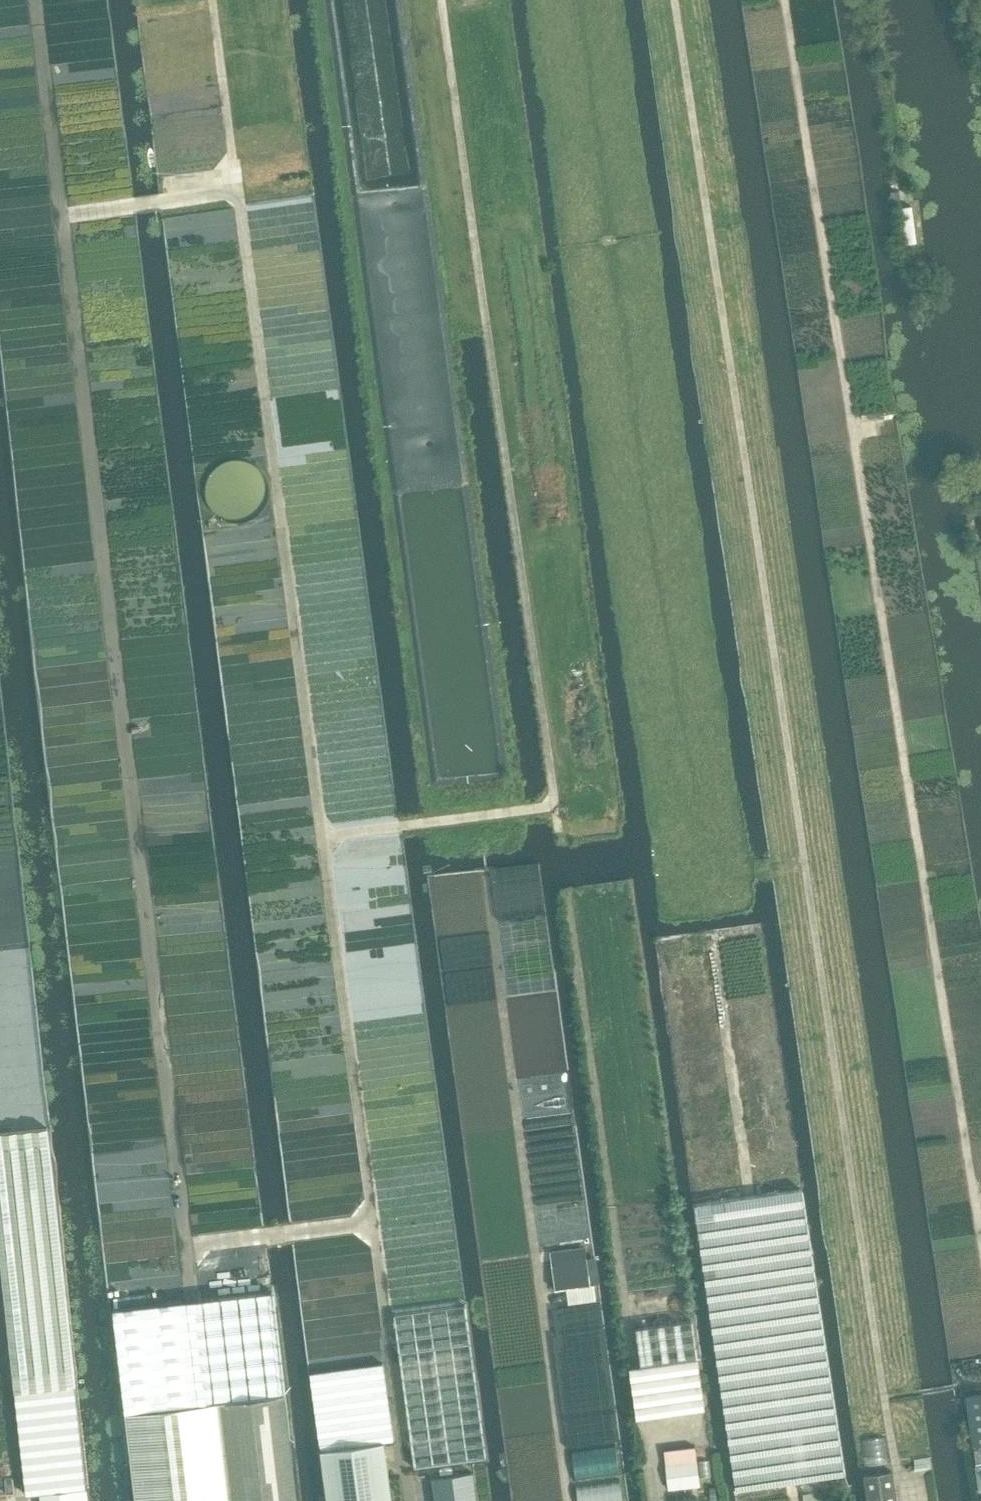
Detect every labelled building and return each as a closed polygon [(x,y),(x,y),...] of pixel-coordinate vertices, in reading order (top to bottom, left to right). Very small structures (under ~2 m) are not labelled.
[(896,208),(900,237),(912,236),(908,207),(896,208)] [(26,1494),(40,1493),(80,1489),(80,1488),(86,1488),(74,1385),(47,1128),(0,1133),(0,1261),(26,1494)] [(798,1180),(693,1196),(735,1491),(841,1476),(798,1180)] [(551,1262),(555,1290),(589,1285),(585,1258),(551,1262)] [(269,1289),(111,1309),(135,1500),(207,1500),(230,1498),(230,1500),(296,1500),(269,1289)] [(416,1467),(487,1458),(467,1304),(395,1314),(416,1467)] [(634,1326),(639,1364),(628,1366),(635,1418),(702,1408),(689,1318),(634,1326)] [(309,1373),(319,1450),(393,1441),(383,1364),(309,1373)] [(972,1445),(980,1444),(980,1394),(965,1396),(972,1445)] [(327,1500),(391,1500),(384,1443),(321,1451),(327,1500)] [(693,1445),(663,1450),(669,1489),(676,1488),(677,1492),(686,1491),(685,1487),(699,1485),(693,1445)] [(891,1470),(863,1474),(867,1500),(895,1500),(891,1470)] [(436,1500),(476,1500),(472,1471),(433,1476),(436,1500)] [(803,1500),(836,1500),(835,1488),(802,1493),(803,1500)] [(80,1489),(40,1493),(41,1500),(81,1500),(80,1489)]
